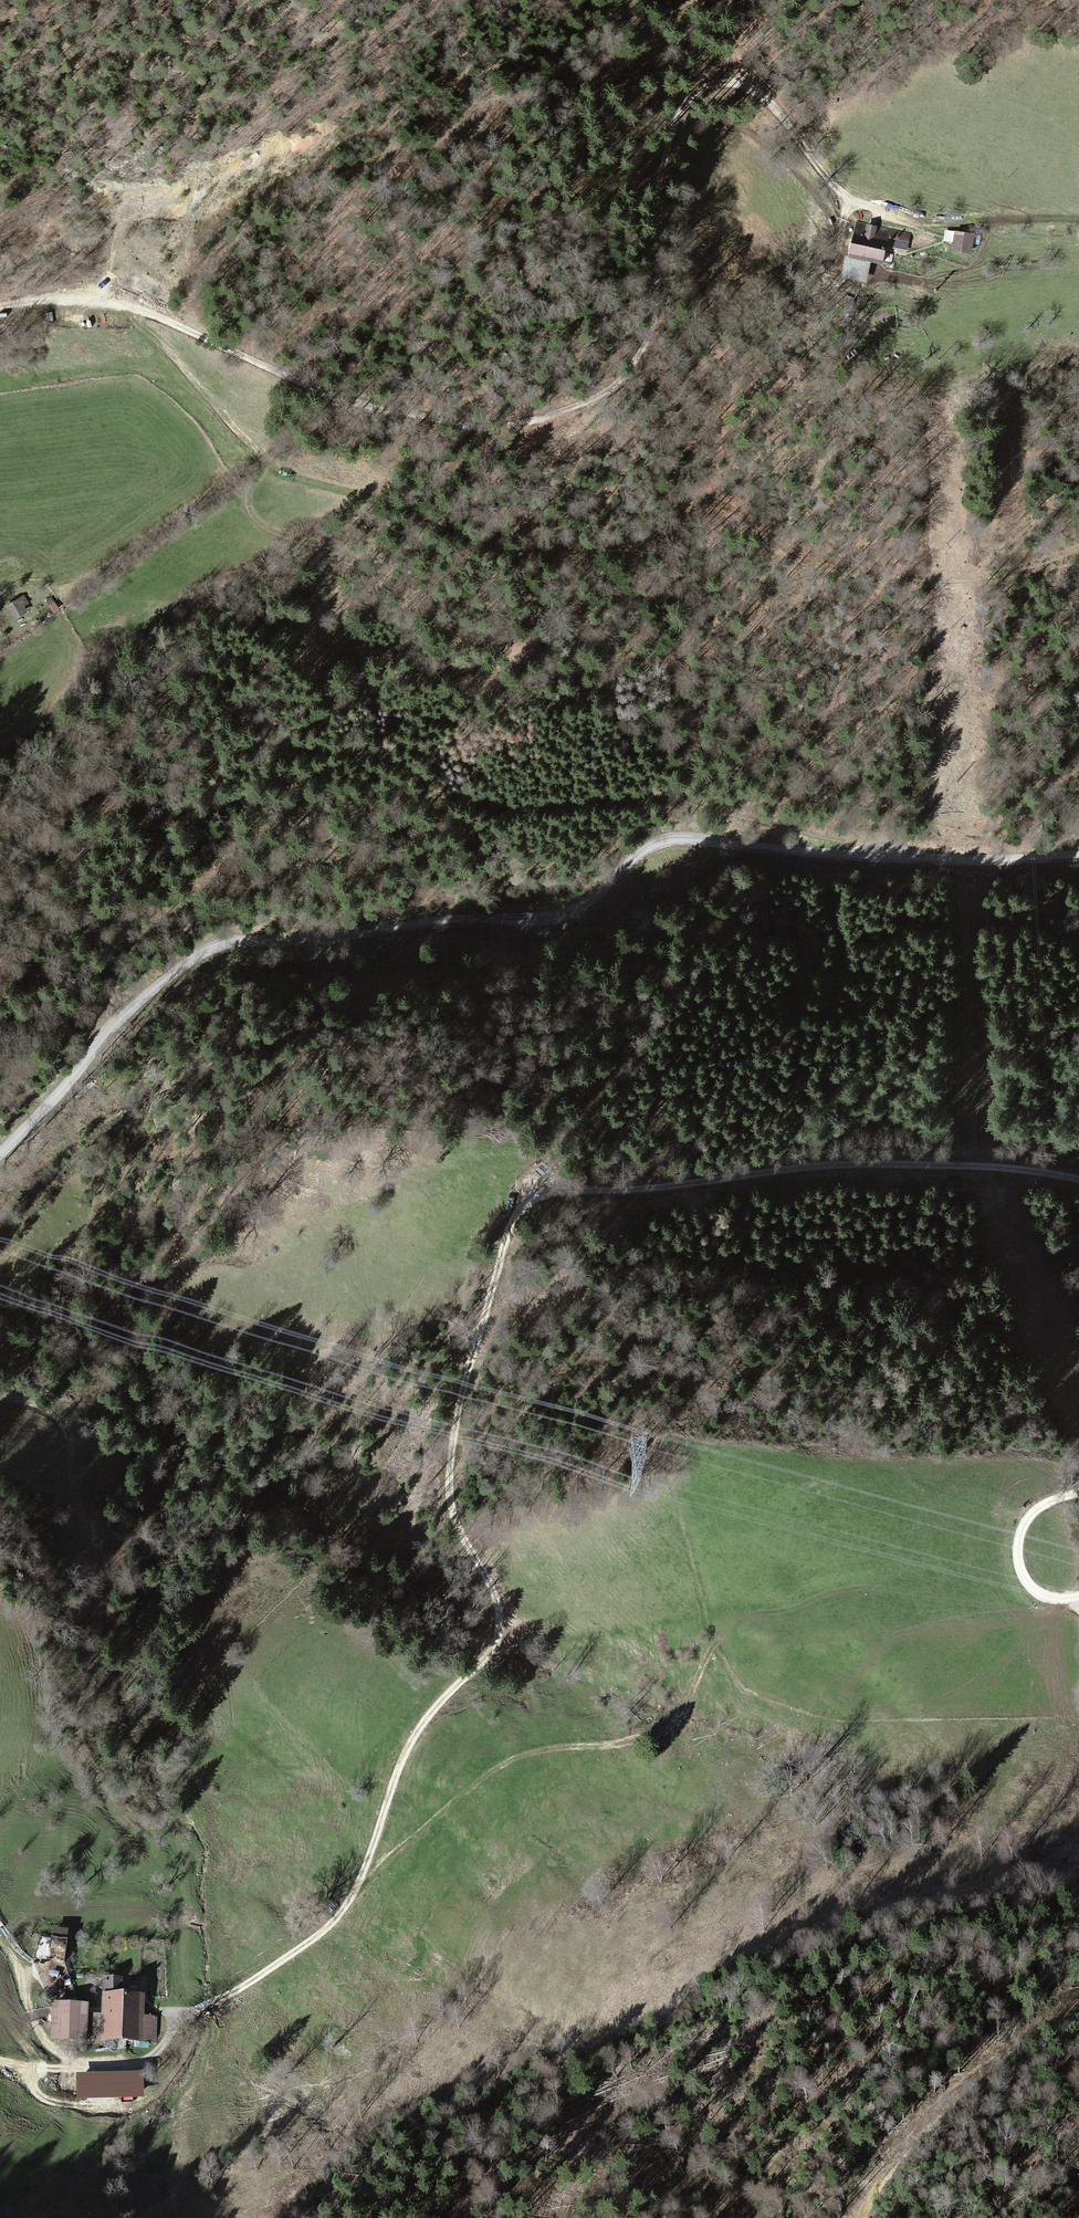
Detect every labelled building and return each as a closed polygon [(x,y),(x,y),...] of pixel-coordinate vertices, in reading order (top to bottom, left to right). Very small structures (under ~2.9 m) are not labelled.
[(913,236),(857,223),(850,255),(884,263),(887,249),(909,254),(913,236)] [(977,235),(957,231),(953,253),(974,256),(977,235)] [(22,597),(6,606),(12,618),(29,609),(22,597)] [(154,1977),(103,1975),(100,2043),(151,2045),(154,1977)] [(86,2005),(53,2005),(53,2042),(86,2042),(86,2005)] [(143,2076),(76,2077),(77,2102),(143,2101),(143,2076)]
